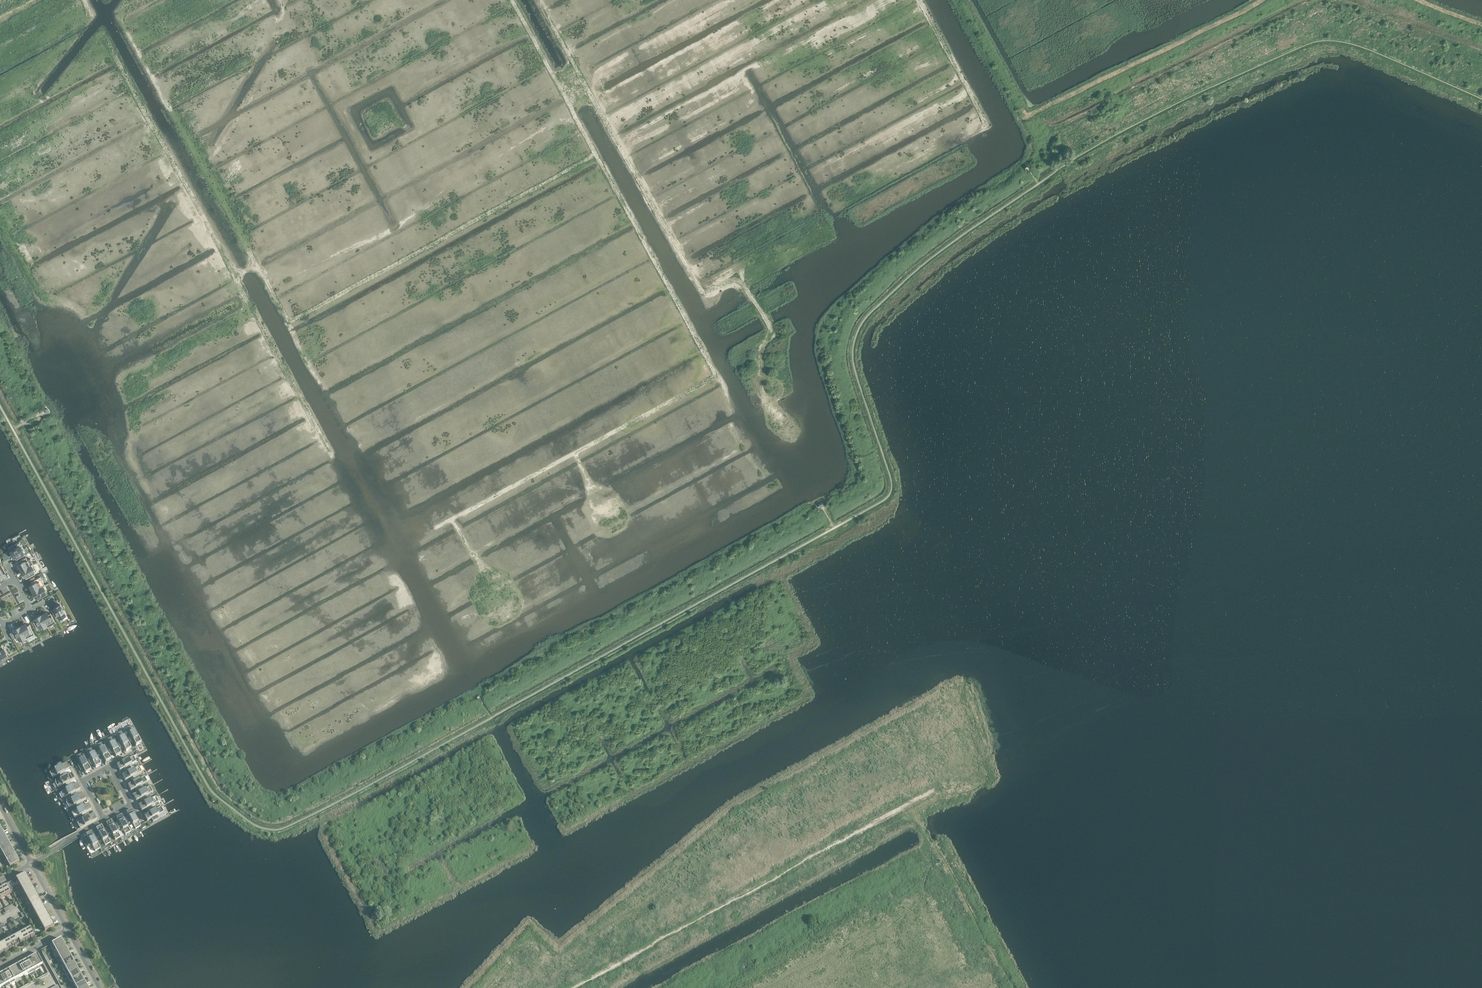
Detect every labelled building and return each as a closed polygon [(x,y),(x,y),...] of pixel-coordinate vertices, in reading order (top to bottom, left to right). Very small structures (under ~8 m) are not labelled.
[(19,542),(9,548),(14,557),(15,557),(16,560),(25,555),(29,552),(26,547),(24,549),(21,544),(20,545),(19,542)] [(28,560),(26,557),(19,561),(21,563),(19,565),(21,570),(33,564),(30,559),(28,560)] [(36,569),(33,564),(21,570),(24,576),(25,576),(26,578),(35,574),(33,571),(34,571),(33,570),(36,569)] [(40,577),(31,582),(32,584),(30,586),(33,591),(43,586),(45,585),(40,577)] [(46,591),(43,586),(33,591),(36,597),(38,600),(46,595),(45,592),(45,591),(46,591)] [(62,608),(60,605),(54,608),(51,610),(56,618),(59,617),(60,617),(61,618),(67,615),(64,609),(62,610),(61,608),(62,608)] [(48,615),(46,612),(41,615),(47,627),(52,624),(51,621),(54,620),(50,613),(48,615)] [(32,620),(33,621),(31,622),(34,628),(36,627),(37,629),(40,627),(40,628),(40,627),(42,630),(47,627),(41,615),(35,618),(32,620)] [(20,627),(26,638),(27,641),(36,637),(29,625),(27,626),(25,624),(20,627)] [(11,631),(9,633),(13,639),(15,638),(16,640),(19,639),(21,641),(26,638),(20,627),(14,630),(11,631)] [(134,742),(136,746),(141,743),(132,726),(127,729),(131,736),(128,737),(131,743),(134,742)] [(120,741),(116,744),(119,749),(121,748),(121,749),(124,747),(126,751),(131,748),(122,732),(117,734),(120,741)] [(110,747),(106,749),(109,755),(114,753),(116,757),(121,754),(119,749),(116,744),(112,737),(107,740),(110,747)] [(102,743),(97,746),(106,762),(111,759),(109,755),(106,749),(102,743)] [(93,764),(96,768),(101,765),(92,748),(87,751),(90,758),(87,759),(91,765),(93,764)] [(83,769),(86,773),(91,770),(82,754),(76,757),(80,763),(77,765),(80,771),(83,769)] [(129,759),(117,765),(120,771),(124,768),(126,773),(132,770),(130,765),(136,762),(133,756),(129,759)] [(56,769),(50,773),(53,778),(69,769),(66,764),(62,766),(61,763),(55,766),(56,769)] [(126,773),(122,775),(125,781),(142,772),(139,766),(134,769),(132,770),(126,773)] [(62,779),(55,783),(58,788),(75,779),(72,774),(68,776),(66,773),(60,776),(62,779)] [(128,785),(131,791),(135,789),(136,792),(142,788),(141,785),(147,782),(144,776),(128,785)] [(77,784),(61,793),(64,798),(68,796),(70,795),(71,796),(77,793),(76,792),(80,789),(77,784)] [(133,796),(136,801),(140,799),(142,802),(148,798),(146,796),(153,792),(150,786),(133,796)] [(71,800),(66,803),(69,808),(86,799),(83,794),(79,796),(77,793),(71,796),(73,799),(71,800)] [(151,799),(139,806),(142,811),(146,809),(148,814),(152,811),(151,810),(153,809),(152,806),(158,802),(155,797),(151,799)] [(78,809),(72,813),(75,819),(79,816),(81,815),(82,817),(88,814),(87,812),(91,809),(88,804),(84,806),(83,803),(77,807),(78,809)] [(148,814),(144,816),(147,821),(151,819),(153,822),(159,819),(166,815),(161,807),(156,809),(152,811),(148,814)] [(132,809),(126,812),(129,816),(126,818),(129,824),(132,822),(135,829),(141,826),(132,809)] [(82,821),(77,823),(80,829),(97,819),(94,814),(90,816),(88,813),(88,814),(82,817),(84,820),(82,821)] [(122,815),(116,818),(118,822),(116,824),(119,829),(120,829),(122,828),(125,835),(131,832),(127,825),(124,819),(122,815)] [(112,820),(106,823),(108,828),(105,829),(109,835),(112,833),(115,840),(121,837),(120,837),(114,825),(112,820)] [(116,824),(114,825),(120,837),(123,835),(120,829),(119,829),(116,824)] [(96,829),(105,846),(111,843),(101,826),(96,829)] [(91,832),(86,834),(88,839),(85,840),(89,846),(91,844),(95,851),(101,848),(96,839),(94,836),(91,832)] [(5,836),(0,839),(0,847),(9,843),(5,836)] [(9,843),(0,847),(0,855),(0,856),(3,854),(12,849),(9,843)] [(16,856),(12,849),(3,854),(6,861),(16,856)] [(19,862),(16,856),(6,861),(4,862),(8,869),(19,862)] [(28,879),(25,874),(16,879),(19,884),(28,879)] [(31,884),(28,879),(19,884),(22,890),(31,884)] [(34,890),(31,884),(22,890),(25,895),(34,890)] [(11,893),(7,886),(6,886),(5,886),(2,888),(6,896),(11,893)] [(37,895),(34,890),(25,895),(28,900),(37,895)] [(40,900),(37,895),(28,900),(30,905),(40,900)] [(43,905),(40,900),(30,905),(33,911),(43,905)] [(46,911),(43,905),(33,911),(36,916),(46,911)] [(49,916),(46,911),(36,916),(39,921),(49,916)] [(51,921),(49,916),(39,921),(42,926),(51,921)] [(54,927),(51,921),(42,926),(45,932),(54,927)] [(35,936),(30,928),(25,931),(29,939),(30,939),(29,938),(31,938),(35,936)] [(29,939),(25,931),(20,934),(24,942),(24,941),(25,941),(26,941),(29,939)] [(24,942),(20,934),(14,937),(19,945),(19,944),(20,943),(20,944),(24,942)] [(19,945),(14,937),(9,940),(14,948),(13,947),(15,946),(15,947),(19,945)] [(65,945),(61,939),(50,945),(53,951),(55,950),(65,945)] [(14,948),(9,940),(4,942),(8,951),(8,950),(10,949),(10,950),(14,948)] [(4,942),(0,945),(0,948),(3,953),(4,952),(5,953),(8,951),(4,942)] [(68,951),(65,945),(55,950),(59,956),(68,951)] [(71,957),(68,951),(59,956),(62,962),(71,957)] [(43,964),(37,954),(32,957),(38,967),(43,964)] [(39,969),(38,967),(32,957),(28,959),(34,971),(39,969)] [(75,963),(71,957),(62,962),(65,968),(75,963)] [(34,971),(28,959),(23,962),(28,972),(30,974),(34,971)] [(28,972),(23,962),(18,964),(24,974),(28,972)] [(78,970),(75,963),(65,968),(63,970),(67,976),(78,970)] [(24,974),(18,964),(13,967),(19,977),(24,974)] [(19,977),(13,967),(9,970),(14,980),(19,977)] [(15,982),(14,980),(9,970),(4,972),(9,982),(11,984),(15,982)] [(81,976),(78,970),(67,976),(70,982),(72,981),(81,976)] [(4,972),(0,974),(0,976),(5,985),(9,982),(4,972)] [(85,982),(81,976),(72,981),(75,987),(85,982)]
